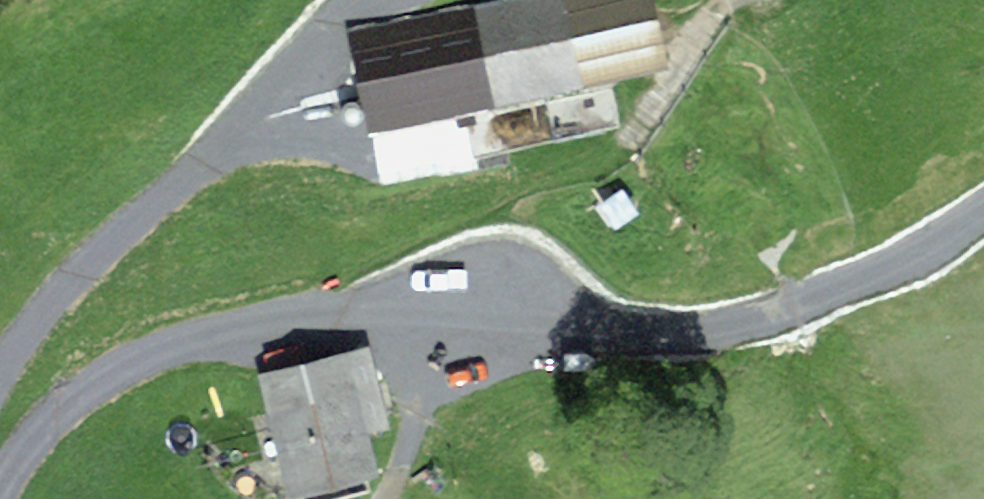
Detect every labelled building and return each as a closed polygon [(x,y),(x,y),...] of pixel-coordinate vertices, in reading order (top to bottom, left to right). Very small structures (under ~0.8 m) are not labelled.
[(351,31),(373,127),(666,62),(653,0),(491,0),(351,31)] [(255,375),(286,498),(303,498),(381,480),(370,436),(388,432),(368,351),(311,365),(306,346),(265,356),(269,372),(255,375)]
